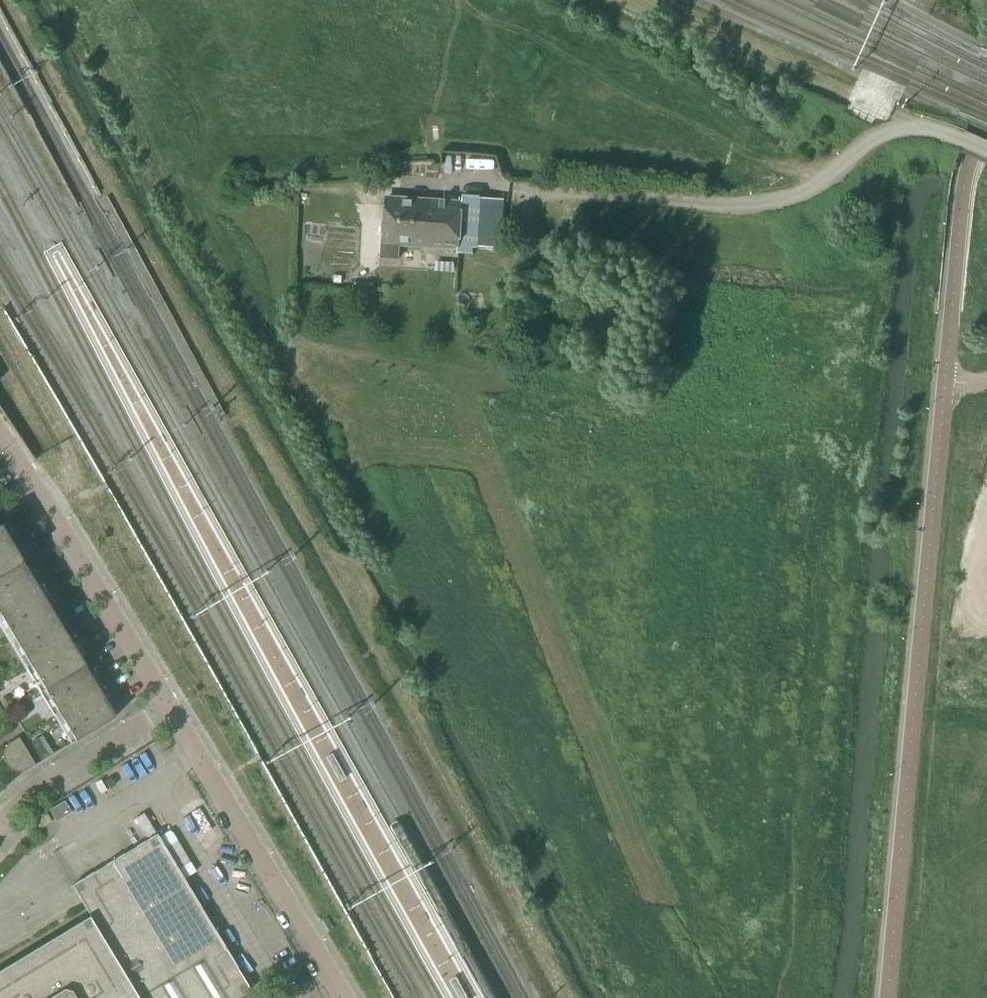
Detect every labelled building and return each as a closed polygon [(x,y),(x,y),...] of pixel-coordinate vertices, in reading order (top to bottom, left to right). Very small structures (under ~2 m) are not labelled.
[(456,292),(471,293),(494,294),(494,285),(506,286),(507,275),(510,251),(476,248),(476,246),(500,248),(504,200),(487,199),(487,203),(413,199),(413,202),(385,200),(382,242),(383,242),(382,258),(398,259),(399,246),(458,250),(457,254),(459,254),(457,275),(456,292)] [(333,275),(333,283),(342,284),(342,276),(333,275)] [(21,563),(0,528),(0,618),(74,741),(115,717),(21,563)] [(11,769),(13,771),(15,771),(17,772),(19,772),(21,772),(23,771),(25,771),(27,770),(35,765),(18,738),(10,743),(8,744),(7,746),(5,747),(4,749),(4,752),(3,754),(3,756),(3,758),(4,761),(5,763),(6,765),(7,767),(9,768),(11,769)] [(49,810),(56,822),(71,813),(64,801),(49,810)] [(34,817),(41,828),(51,822),(45,811),(34,817)] [(240,997),(248,992),(250,991),(237,968),(226,950),(225,950),(224,948),(224,947),(213,929),(199,906),(200,906),(189,888),(188,888),(187,886),(183,879),(195,872),(170,831),(158,837),(157,837),(156,835),(154,836),(146,840),(146,841),(144,842),(143,842),(135,847),(136,847),(123,855),(123,854),(115,859),(113,861),(113,860),(105,865),(105,866),(92,873),(84,878),(82,879),(74,884),(72,886),(73,888),(78,896),(79,898),(90,917),(89,918),(88,917),(0,970),(0,997),(238,997),(240,997)]
